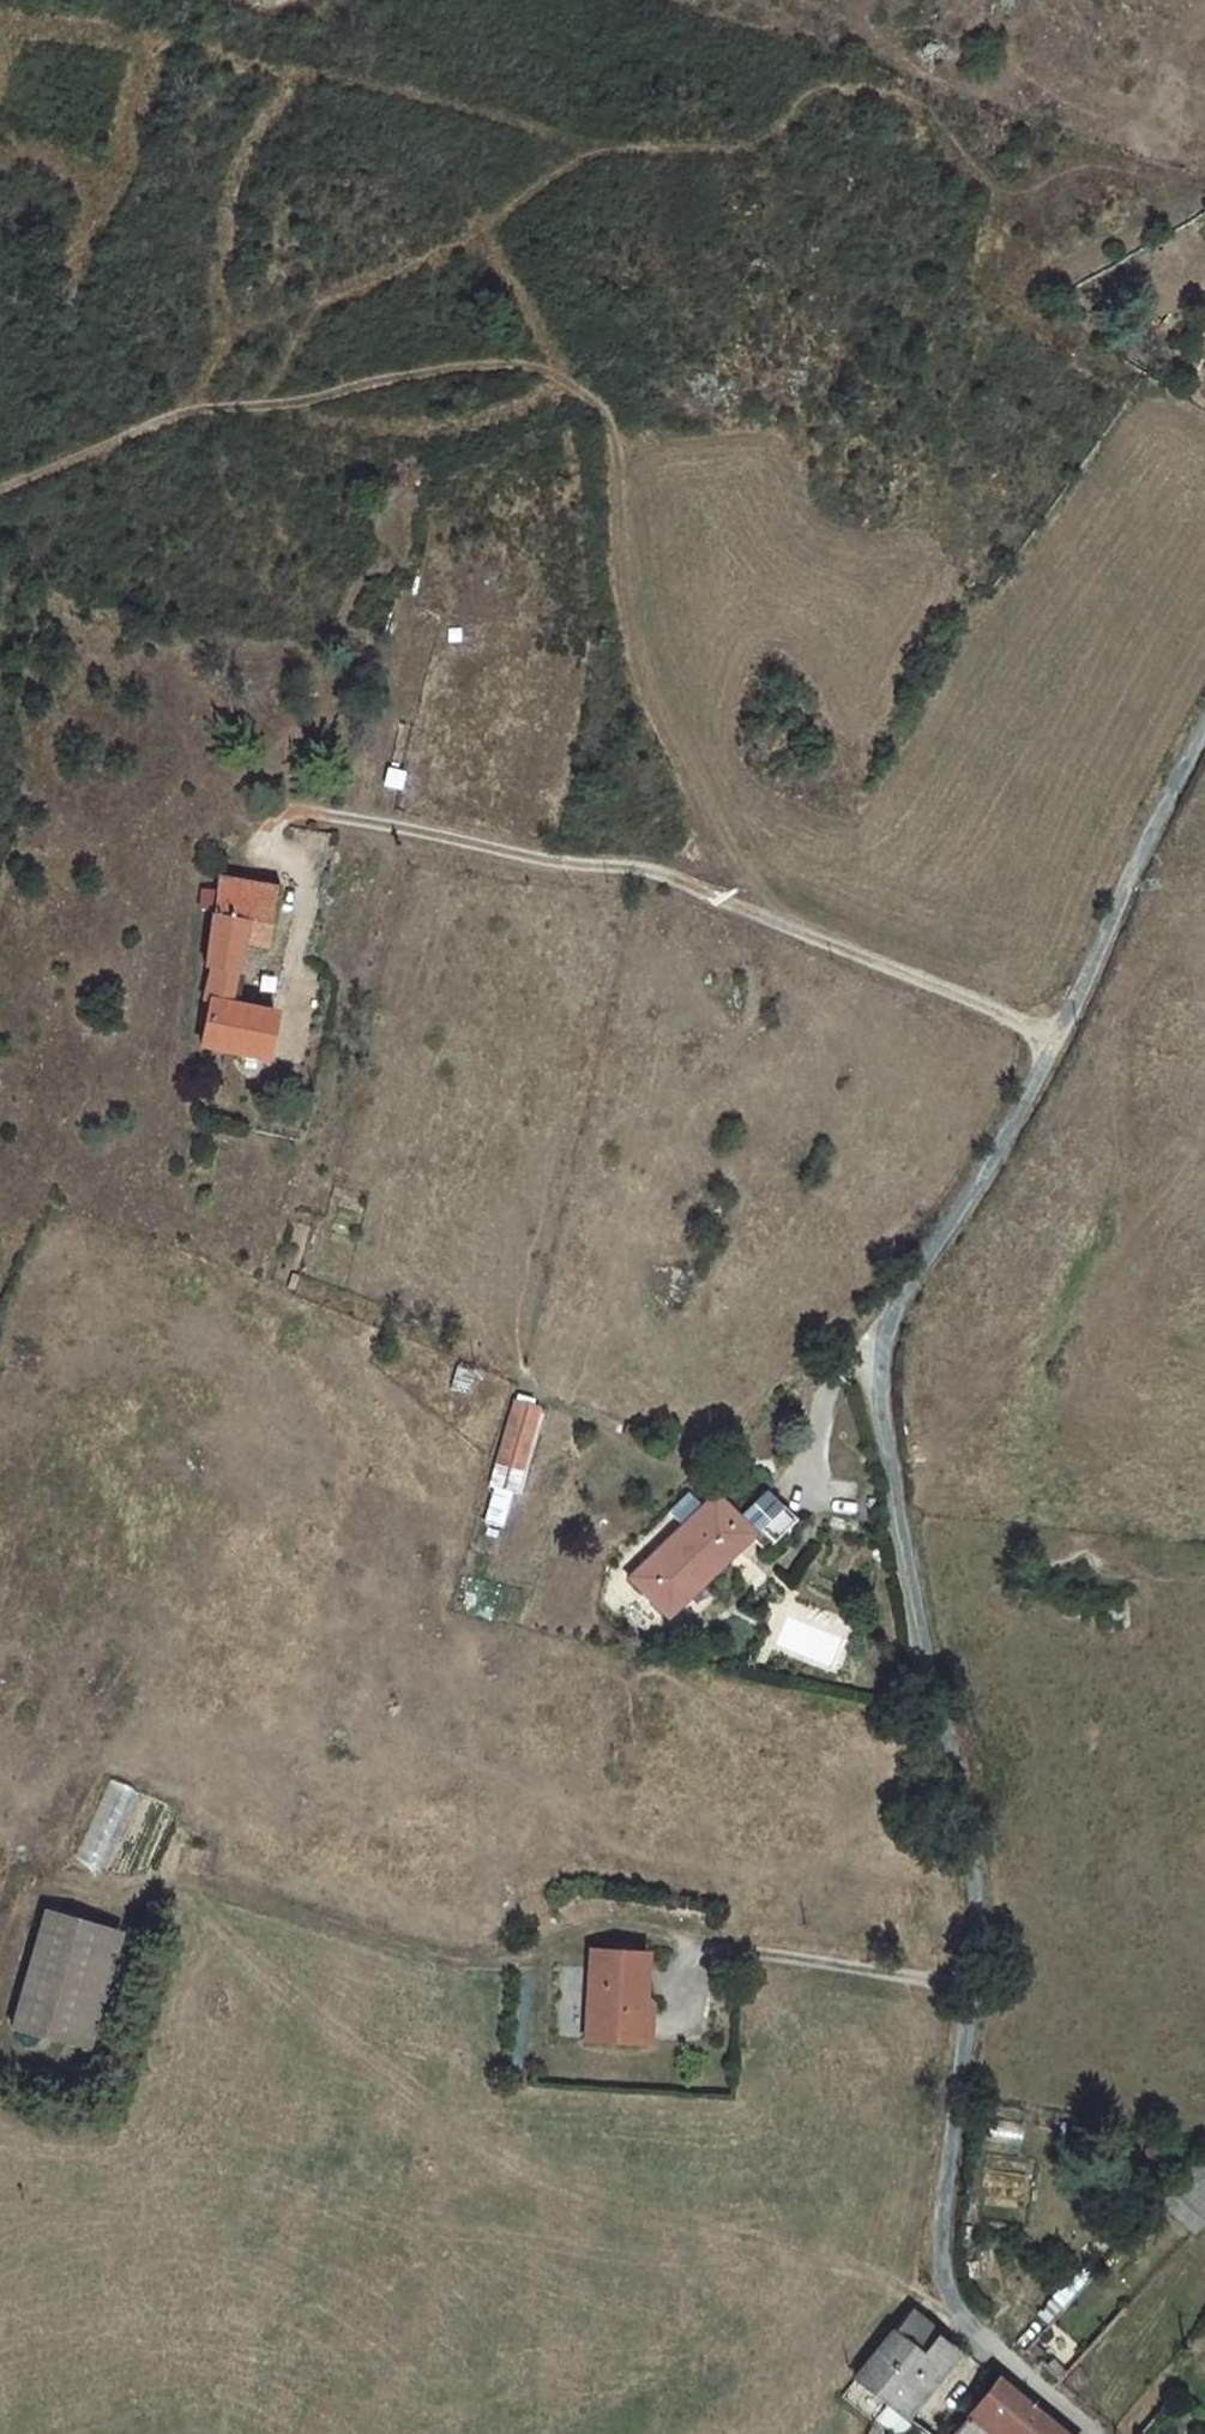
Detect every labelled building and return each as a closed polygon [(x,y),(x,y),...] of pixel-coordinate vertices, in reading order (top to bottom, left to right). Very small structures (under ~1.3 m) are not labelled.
[(203,1042),(269,1053),(276,1007),(237,1001),(242,971),(237,969),(242,940),(268,944),(277,885),(218,874),(204,964),(211,966),(207,995),(210,996),(203,1042)] [(539,1405),(516,1398),(497,1461),(520,1468),(539,1405)] [(772,1493),(740,1523),(716,1497),(629,1579),(665,1616),(751,1534),(768,1552),(799,1522),(772,1493)] [(103,1870),(136,1789),(108,1777),(74,1859),(103,1870)] [(123,1928),(48,1909),(18,2029),(94,2046),(123,1928)] [(587,2038),(639,2039),(640,1997),(649,1997),(651,1953),(591,1951),(587,2038)] [(649,1997),(640,1997),(639,2039),(662,2040),(663,1997),(649,1997)] [(1180,2178),(1204,2200),(1204,2154),(1203,2152),(1180,2178)] [(1157,2203),(1194,2236),(1204,2223),(1204,2200),(1180,2178),(1157,2203)] [(924,2351),(941,2331),(912,2308),(895,2329),(924,2351)] [(858,2375),(887,2397),(885,2403),(904,2418),(961,2347),(941,2331),(924,2351),(895,2329),(858,2375)] [(998,2378),(966,2417),(986,2433),(988,2433),(993,2428),(1000,2433),(1061,2433),(998,2378)] [(966,2417),(952,2433),(986,2433),(966,2417)]
